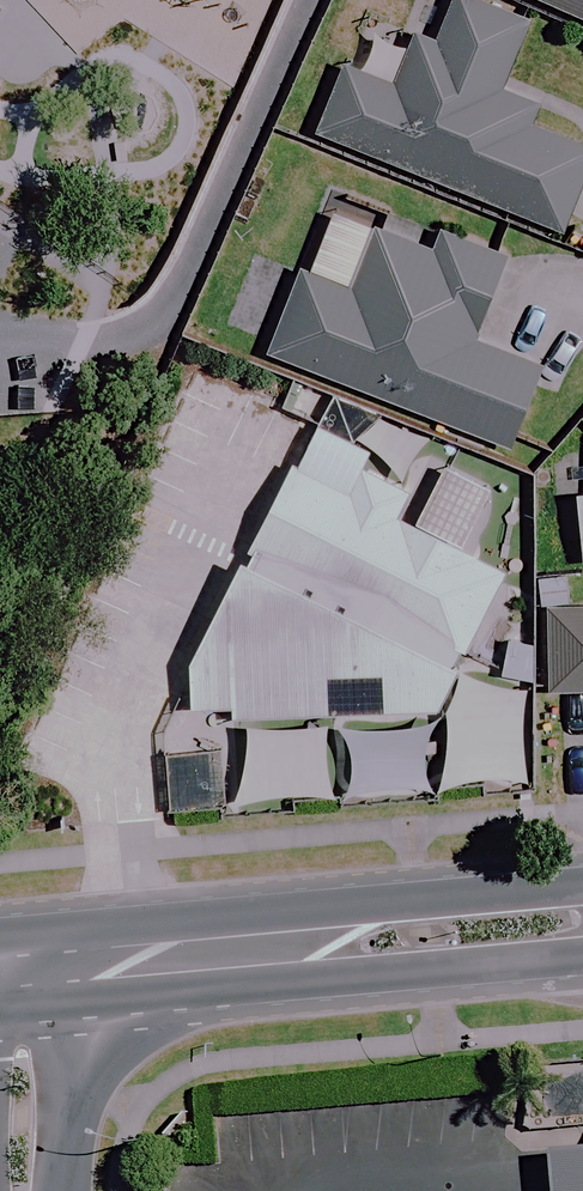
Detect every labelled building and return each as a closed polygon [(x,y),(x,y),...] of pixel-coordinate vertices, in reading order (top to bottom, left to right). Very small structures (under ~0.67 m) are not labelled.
[(481,0),(458,0),(441,43),(422,35),(400,87),(350,67),(323,132),(563,230),(582,181),(582,145),(537,126),(544,109),(502,92),(531,20),(481,0)] [(582,18),(582,0),(543,0),(582,18)] [(439,249),(339,210),(314,274),(302,270),(270,351),(518,449),(550,369),(480,342),(511,264),(444,238),(439,249)] [(506,581),(298,466),(186,666),(187,704),(229,704),(229,717),(431,716),(506,581)] [(552,607),(556,693),(582,692),(582,606),(552,607)] [(578,1190),(582,1190),(582,1150),(574,1151),(578,1190)]
